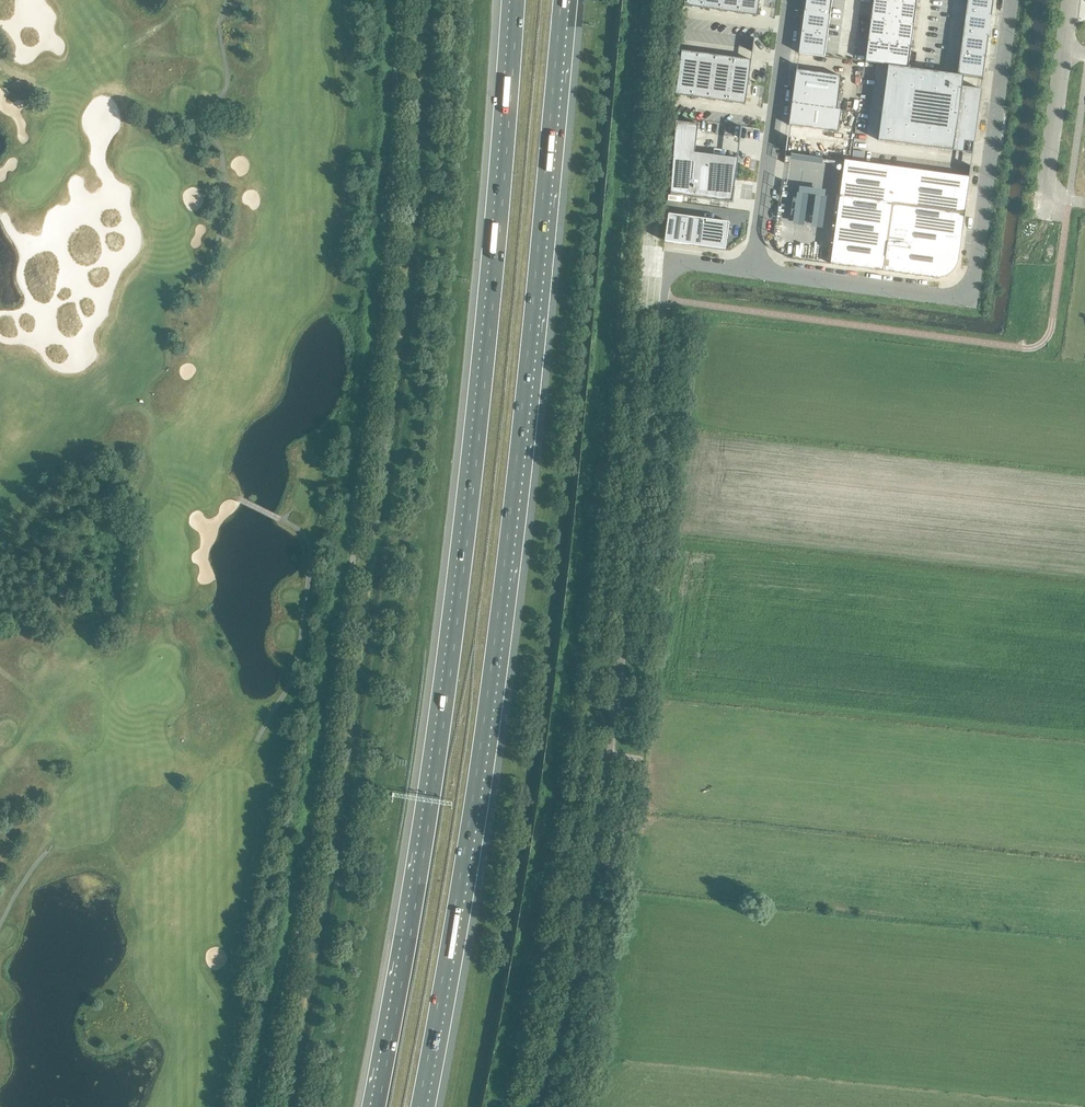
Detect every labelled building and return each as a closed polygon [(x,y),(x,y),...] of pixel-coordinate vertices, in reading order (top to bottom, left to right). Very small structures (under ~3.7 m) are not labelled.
[(685,6),(687,6),(758,16),(760,0),(685,0),(685,6)] [(800,53),(825,55),(833,0),(807,0),(800,53)] [(862,61),(904,67),(916,0),(873,0),(862,61)] [(958,74),(984,78),(984,76),(984,75),(986,58),(987,56),(986,56),(989,38),(990,35),(989,35),(992,17),(992,14),(994,0),(968,0),(958,74)] [(680,50),(674,95),(744,104),(747,81),(750,59),(680,50)] [(879,140),(964,152),(965,141),(975,142),(982,89),(963,87),(964,76),(889,65),(879,140)] [(798,71),(794,103),(838,109),(842,76),(798,71)] [(842,110),(794,103),(791,125),(839,132),(842,110)] [(732,202),(738,158),(695,153),(698,124),(677,121),(671,193),(732,202)] [(845,160),(831,264),(855,267),(935,277),(937,278),(938,278),(940,278),(942,277),(943,277),(945,277),(946,276),(947,275),(950,274),(951,273),(952,272),(953,271),(954,270),(955,269),(955,268),(956,266),(957,265),(957,264),(958,263),(958,261),(958,260),(958,259),(959,258),(962,229),(963,229),(964,221),(964,216),(967,193),(968,193),(969,186),(970,177),(851,161),(845,160)] [(670,215),(666,240),(724,248),(727,223),(670,215)]
